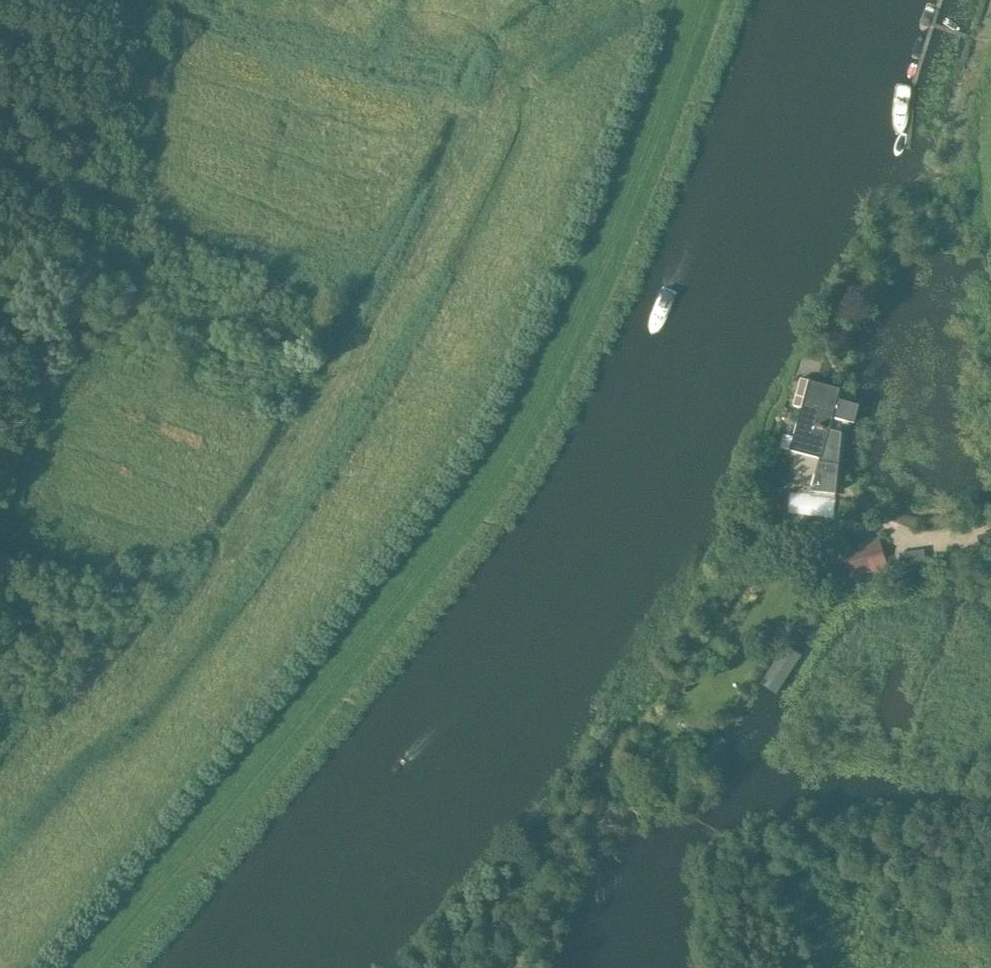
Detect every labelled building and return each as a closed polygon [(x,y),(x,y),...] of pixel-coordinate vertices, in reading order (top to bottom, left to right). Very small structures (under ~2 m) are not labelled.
[(821,455),(819,461),(810,490),(835,493),(842,431),(844,424),(846,424),(847,424),(848,424),(849,422),(850,421),(854,422),(859,404),(838,398),(840,393),(807,384),(807,386),(799,384),(793,405),(801,407),(790,446),(821,455)] [(855,576),(888,566),(880,540),(847,550),(855,576)]
